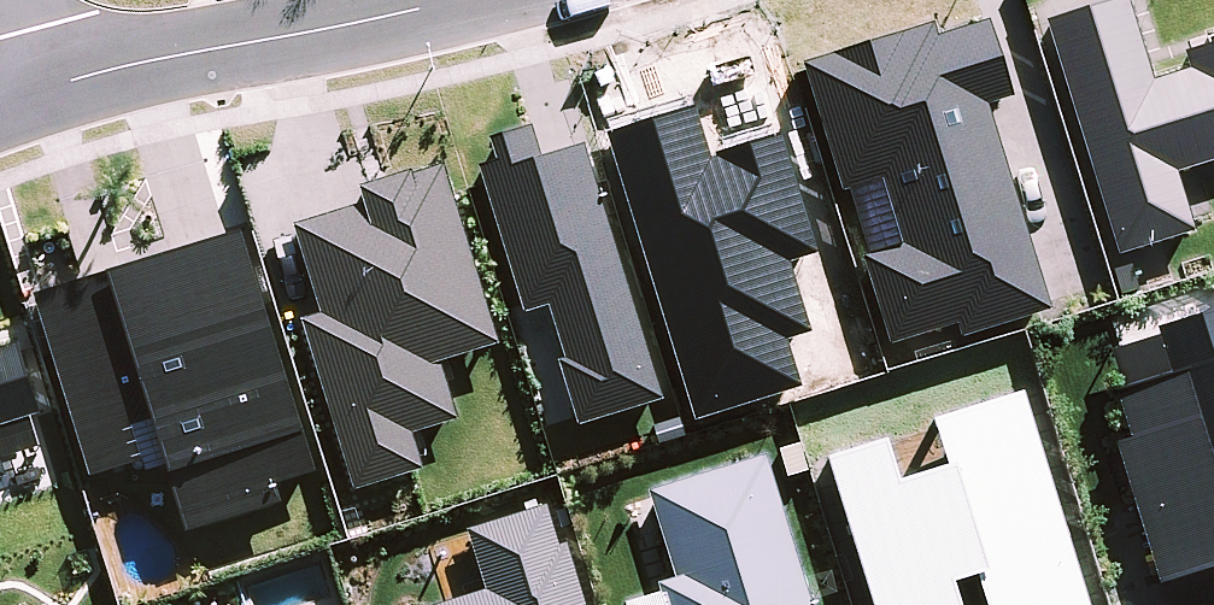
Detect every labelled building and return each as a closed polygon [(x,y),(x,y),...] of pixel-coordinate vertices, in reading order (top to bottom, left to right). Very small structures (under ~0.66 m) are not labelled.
[(1047,22),(1119,254),(1191,232),(1172,172),(1213,159),(1213,42),(1181,52),(1187,71),(1154,81),(1129,0),(1119,0),(1047,22)] [(956,325),(960,337),(1050,311),(986,109),(1012,99),(986,22),(935,41),(932,27),(803,66),(840,194),(879,181),(903,246),(860,258),(887,347),(956,325)] [(711,159),(695,108),(607,135),(697,423),(801,389),(788,340),(812,333),(790,263),(819,253),(782,136),(717,154),(718,158),(711,159)] [(478,168),(524,312),(547,305),(565,360),(554,363),(576,427),(662,400),(583,146),(540,161),(526,128),(487,139),(495,163),(478,168)] [(322,315),(301,322),(353,490),(421,470),(410,434),(458,418),(438,364),(497,345),(444,167),(416,177),(415,171),(358,189),(364,206),(293,227),(322,315)] [(238,232),(32,300),(91,475),(141,459),(131,428),(149,422),(186,533),(280,502),(274,485),(317,471),(238,232)] [(1117,445),(1159,581),(1213,564),(1213,316),(1159,333),(1173,377),(1118,394),(1132,441),(1117,445)] [(42,415),(17,344),(0,349),(0,427),(42,415)] [(826,456),(871,604),(958,604),(951,585),(973,578),(981,604),(1088,604),(1024,394),(932,422),(944,466),(898,482),(885,440),(826,456)] [(624,604),(812,604),(766,455),(647,491),(674,579),(658,584),(661,594),(624,604)] [(566,545),(559,547),(545,507),(466,531),(486,592),(440,604),(585,604),(566,545)]
